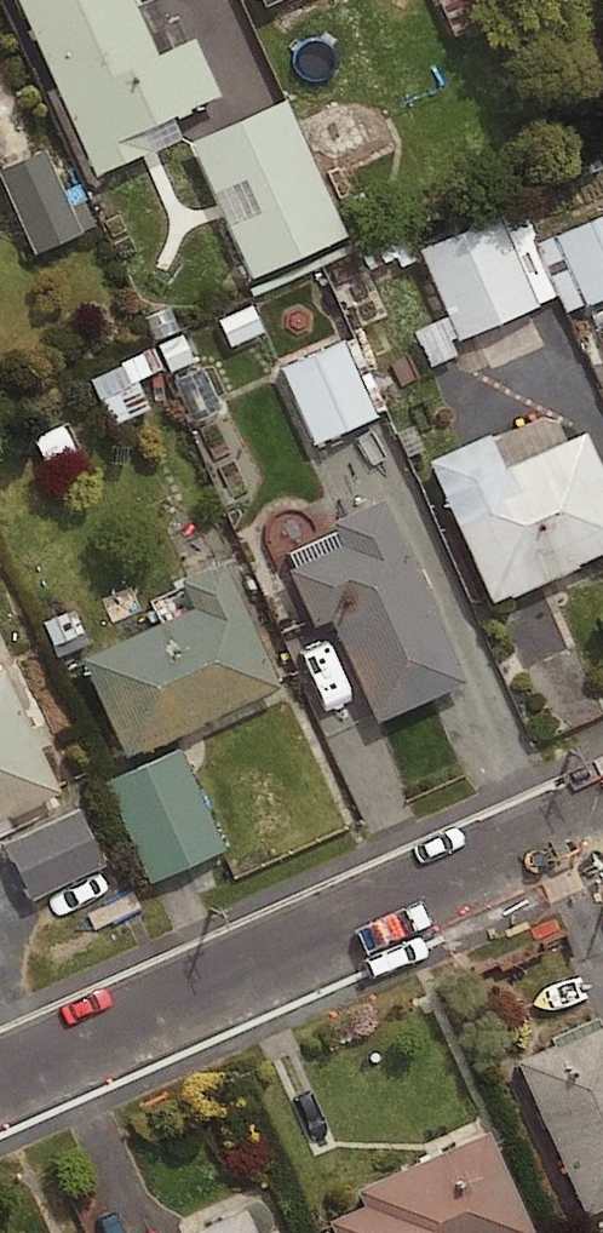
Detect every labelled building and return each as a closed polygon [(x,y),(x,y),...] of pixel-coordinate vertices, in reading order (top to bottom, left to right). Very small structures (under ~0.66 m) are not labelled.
[(99,177),(152,153),(145,136),(224,101),(198,42),(161,59),(135,0),(21,0),(99,177)] [(266,12),(293,0),(261,0),(266,12)] [(338,231),(278,96),(187,137),(246,271),(338,231)] [(0,159),(0,175),(32,248),(93,222),(82,197),(65,204),(38,142),(0,159)] [(519,208),(420,254),(462,344),(561,298),(519,208)] [(560,237),(591,308),(602,303),(602,219),(560,237)] [(192,356),(178,329),(85,377),(108,422),(144,404),(131,379),(160,364),(164,371),(192,356)] [(346,344),(282,372),(316,447),(380,419),(346,344)] [(433,463),(497,605),(602,558),(602,468),(588,435),(508,471),(492,436),(433,463)] [(380,727),(468,688),(386,504),(335,527),(345,550),(292,574),(317,630),(333,623),(380,727)] [(83,663),(128,763),(286,692),(231,568),(186,588),(196,612),(83,663)] [(5,673),(0,676),(0,826),(62,798),(5,673)] [(183,752),(108,786),(153,886),(228,852),(183,752)] [(520,1066),(590,1220),(602,1214),(602,1029),(520,1066)] [(492,1137),(360,1195),(367,1211),(334,1226),(337,1232),(534,1232),(492,1137)] [(248,1214),(203,1232),(256,1232),(248,1214)]
